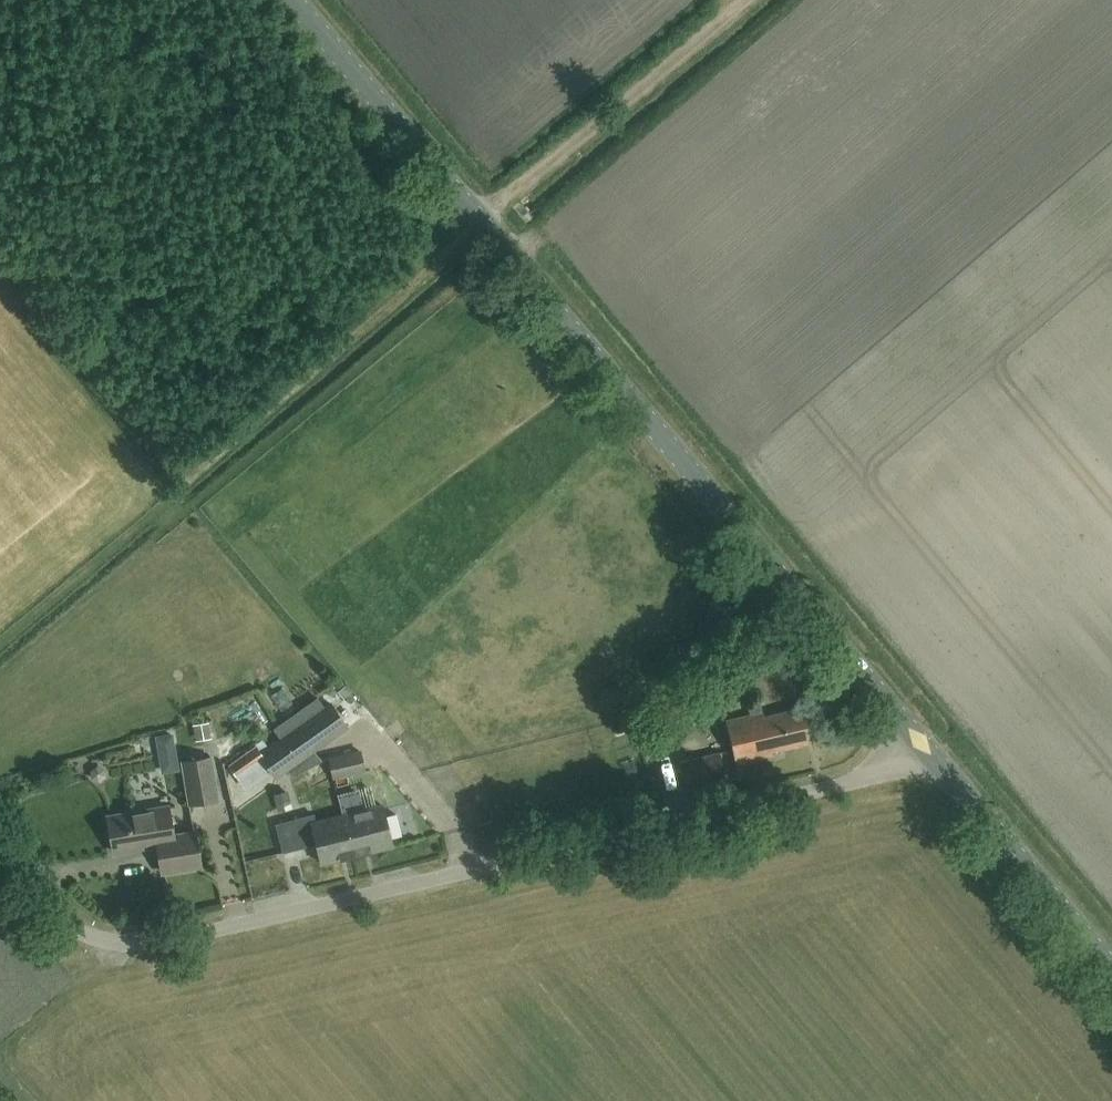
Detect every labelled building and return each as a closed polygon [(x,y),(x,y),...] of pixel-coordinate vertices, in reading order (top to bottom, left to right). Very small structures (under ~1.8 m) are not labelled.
[(230,765),(238,776),(263,758),(276,777),(347,726),(330,702),(260,752),(256,747),(230,765)] [(771,750),(807,741),(798,707),(763,715),(762,711),(726,719),(736,762),(772,754),(771,750)] [(210,738),(208,722),(193,724),(195,740),(210,738)] [(329,758),(334,778),(364,771),(359,751),(329,758)] [(704,785),(726,780),(719,752),(681,761),(687,788),(704,784),(704,785)] [(181,760),(189,806),(217,801),(210,755),(181,760)] [(278,811),(292,807),(288,791),(273,794),(278,811)] [(363,810),(343,815),(353,855),(392,846),(390,839),(402,836),(396,814),(385,817),(382,805),(363,810)] [(163,872),(199,866),(193,832),(172,835),(167,806),(109,816),(115,852),(159,844),(163,872)] [(353,855),(343,815),(315,821),(314,815),(276,824),(283,851),(316,843),(321,863),(353,855)]
